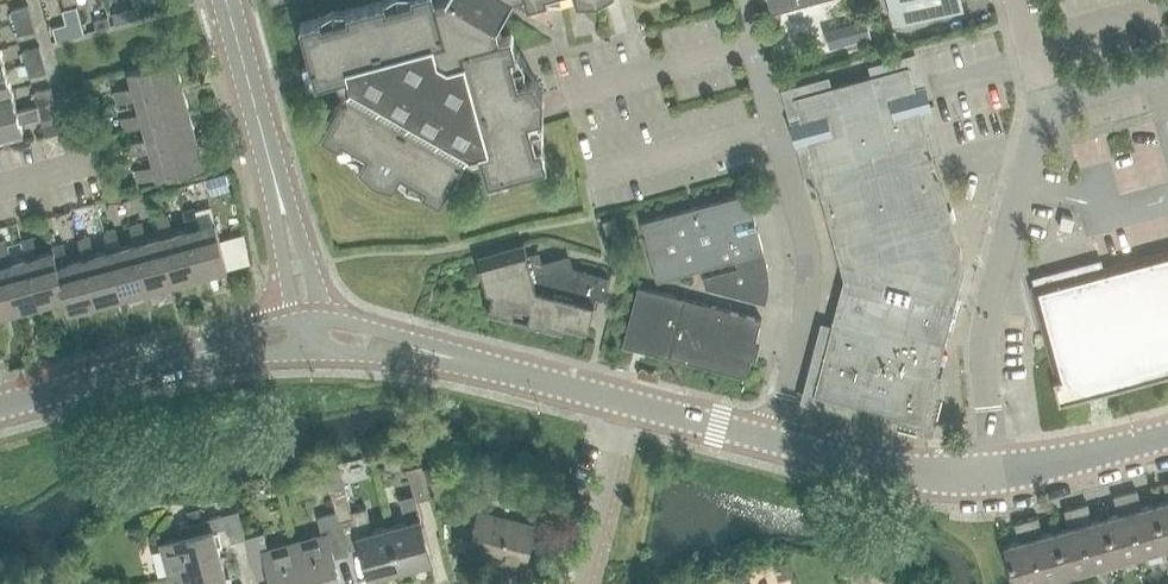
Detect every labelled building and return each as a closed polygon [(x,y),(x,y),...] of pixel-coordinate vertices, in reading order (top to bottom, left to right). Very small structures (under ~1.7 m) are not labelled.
[(318,15),(319,17),(300,22),(316,81),(337,76),(339,84),(347,89),(321,134),(338,144),(337,145),(339,146),(342,140),(366,153),(359,166),(373,181),(393,189),(398,175),(424,186),(421,193),(422,194),(423,192),(440,202),(466,157),(473,161),(482,158),(488,179),(547,163),(542,144),(544,143),(543,142),(543,118),(543,93),(518,51),(518,49),(516,50),(515,44),(511,31),(500,34),(497,23),(510,0),(373,0),(318,15)] [(771,14),(821,0),(767,0),(771,14)] [(894,24),(963,6),(962,0),(888,0),(894,24)] [(11,10),(14,23),(31,18),(28,5),(11,10)] [(133,9),(112,14),(114,24),(136,19),(133,9)] [(93,20),(96,29),(96,30),(110,26),(110,25),(107,16),(93,20)] [(31,18),(14,23),(18,35),(35,31),(31,18)] [(52,27),(56,40),(84,32),(80,20),(52,27)] [(866,20),(835,28),(840,45),(871,37),(866,20)] [(22,51),(25,64),(42,59),(39,47),(22,51)] [(117,103),(135,98),(182,85),(175,58),(128,71),(132,86),(113,92),(117,103)] [(42,59),(25,64),(29,77),(46,72),(42,59)] [(888,413),(924,423),(963,266),(918,99),(909,65),(794,96),(803,129),(843,278),(832,325),(825,351),(814,394),(843,402),(888,413)] [(12,90),(6,69),(0,71),(0,93),(12,90)] [(124,130),(143,124),(190,111),(182,85),(135,98),(140,113),(121,118),(124,130)] [(33,93),(37,105),(54,101),(50,88),(33,93)] [(17,111),(12,90),(0,93),(0,115),(17,111)] [(45,136),(62,132),(54,101),(37,105),(40,117),(40,118),(45,136)] [(37,105),(17,111),(0,115),(0,138),(23,132),(21,123),(40,117),(37,105)] [(131,156),(150,151),(197,137),(190,111),(143,124),(147,139),(128,144),(131,156)] [(197,137),(150,151),(154,165),(136,170),(139,182),(157,177),(158,178),(205,165),(197,137)] [(225,174),(211,178),(216,194),(229,190),(225,174)] [(705,287),(765,302),(767,297),(768,292),(768,287),(769,282),(769,277),(768,272),(768,267),(767,262),(755,222),(748,193),(641,222),(657,280),(735,259),(737,266),(702,276),(705,287)] [(182,211),(187,230),(188,230),(200,276),(228,269),(215,222),(199,227),(194,208),(182,211)] [(156,218),(161,237),(162,237),(174,283),(200,276),(188,230),(187,230),(173,234),(168,215),(156,218)] [(1074,219),(1062,216),(1059,227),(1071,230),(1074,219)] [(606,234),(619,231),(615,218),(603,221),(606,234)] [(135,244),(148,290),(174,283),(162,237),(161,237),(147,241),(142,222),(130,225),(135,244)] [(135,244),(121,248),(116,229),(104,232),(109,251),(122,298),(148,290),(135,244)] [(78,239),(83,258),(96,305),(122,298),(109,251),(94,255),(89,236),(78,239)] [(21,240),(26,259),(39,305),(65,298),(52,252),(38,256),(33,237),(21,240)] [(53,252),(52,252),(65,298),(68,312),(96,305),(83,258),(68,262),(63,243),(52,247),(53,252)] [(39,305),(26,259),(12,263),(7,244),(0,246),(0,266),(13,312),(39,305)] [(568,257),(567,258),(541,265),(539,258),(537,254),(527,257),(524,245),(477,258),(486,290),(492,292),(487,313),(510,319),(510,321),(527,325),(527,324),(562,333),(563,327),(586,333),(596,296),(602,298),(608,277),(577,269),(576,271),(571,270),(568,257)] [(1104,269),(1078,276),(1065,280),(1034,288),(1040,310),(1039,310),(1044,327),(1058,379),(1053,381),(1059,404),(1167,374),(1167,251),(1104,269)] [(13,312),(0,266),(0,316),(13,312)] [(746,377),(751,357),(754,347),(762,318),(638,286),(622,345),(746,377)] [(415,501),(430,497),(421,465),(406,469),(415,501)] [(428,483),(440,480),(436,466),(424,469),(428,483)] [(1155,505),(1166,547),(1167,547),(1167,482),(1163,483),(1167,501),(1155,505)] [(344,485),(329,489),(336,512),(335,512),(338,522),(352,518),(353,518),(351,511),(344,485)] [(524,564),(534,527),(479,513),(484,495),(467,490),(459,525),(474,529),(468,549),(524,564)] [(1137,490),(1126,493),(1142,554),(1166,547),(1155,505),(1141,509),(1137,490)] [(1118,515),(1105,518),(1117,561),(1142,554),(1126,493),(1113,497),(1118,515)] [(405,522),(389,526),(400,569),(431,561),(420,519),(421,519),(417,506),(412,507),(409,496),(399,498),(405,522)] [(1087,504),(1076,507),(1092,567),(1117,561),(1105,518),(1092,522),(1087,504)] [(400,569),(389,526),(372,531),(366,507),(356,510),(359,522),(354,523),(357,536),(358,536),(369,577),(400,569)] [(1069,528),(1056,532),(1067,574),(1092,567),(1076,507),(1064,510),(1069,528)] [(189,522),(200,519),(198,509),(186,512),(189,522)] [(160,543),(168,575),(221,561),(212,531),(226,527),(230,542),(244,538),(244,537),(237,510),(177,526),(180,537),(160,543)] [(306,583),(340,583),(333,558),(347,554),(338,522),(335,512),(317,517),(322,534),(294,542),(306,583)] [(1038,517),(1026,520),(1042,581),(1067,574),(1056,532),(1042,535),(1038,517)] [(1026,520),(1014,524),(1019,542),(1006,545),(1006,544),(1005,545),(1015,583),(1030,583),(1042,581),(1026,520)] [(269,575),(271,583),(306,583),(294,542),(267,549),(262,532),(244,537),(244,538),(255,579),(269,575)] [(221,561),(168,575),(171,583),(227,583),(221,561)] [(775,566),(778,580),(791,577),(788,563),(775,566)]
